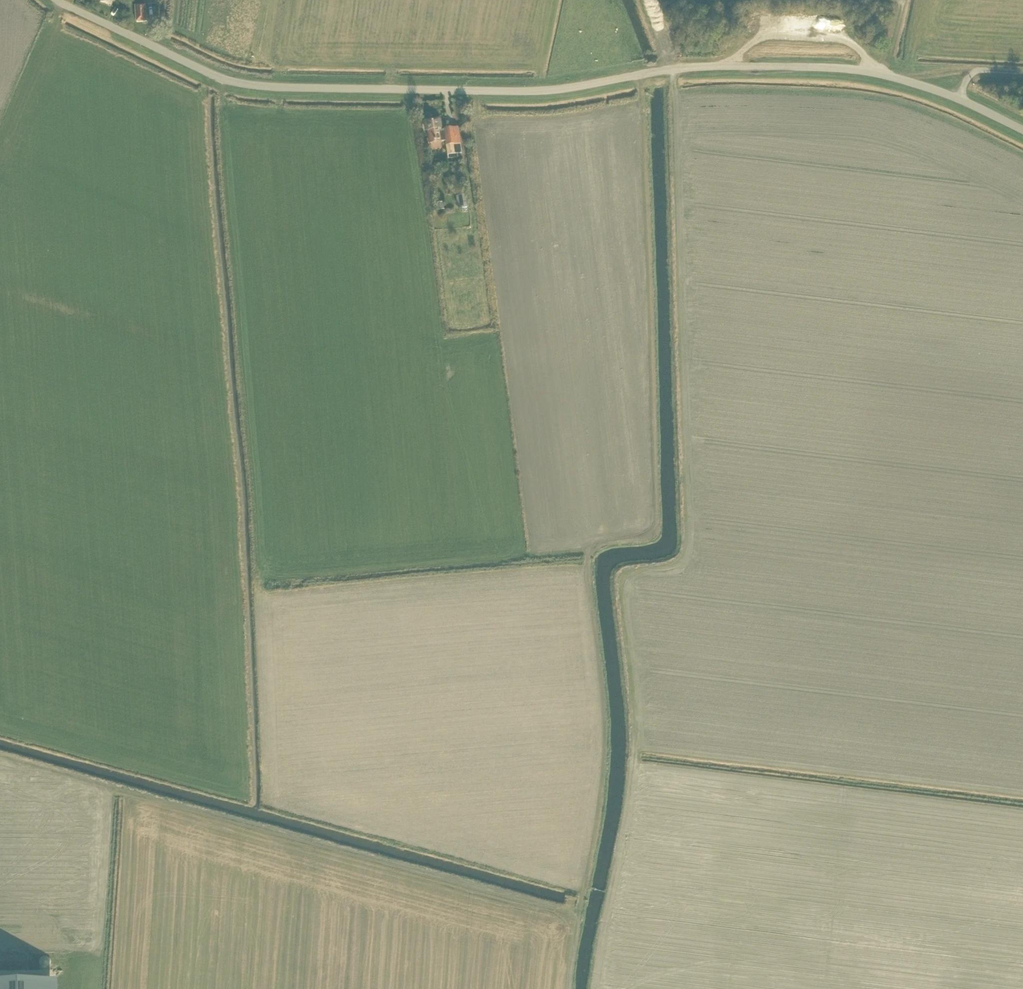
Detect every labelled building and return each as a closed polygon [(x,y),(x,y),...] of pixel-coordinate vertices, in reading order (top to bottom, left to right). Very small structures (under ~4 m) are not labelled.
[(156,16),(156,5),(158,5),(159,0),(137,0),(137,3),(148,2),(149,17),(156,16)] [(135,7),(137,23),(147,22),(145,6),(135,7)] [(440,120),(425,121),(426,132),(429,132),(430,144),(441,143),(441,142),(446,141),(447,146),(448,160),(458,159),(456,145),(454,129),(445,130),(442,131),(440,120)] [(458,209),(469,208),(467,195),(456,197),(458,209)] [(45,970),(23,971),(24,979),(35,978),(35,975),(45,975),(45,970)] [(46,979),(0,980),(0,988),(46,988),(46,979)]
